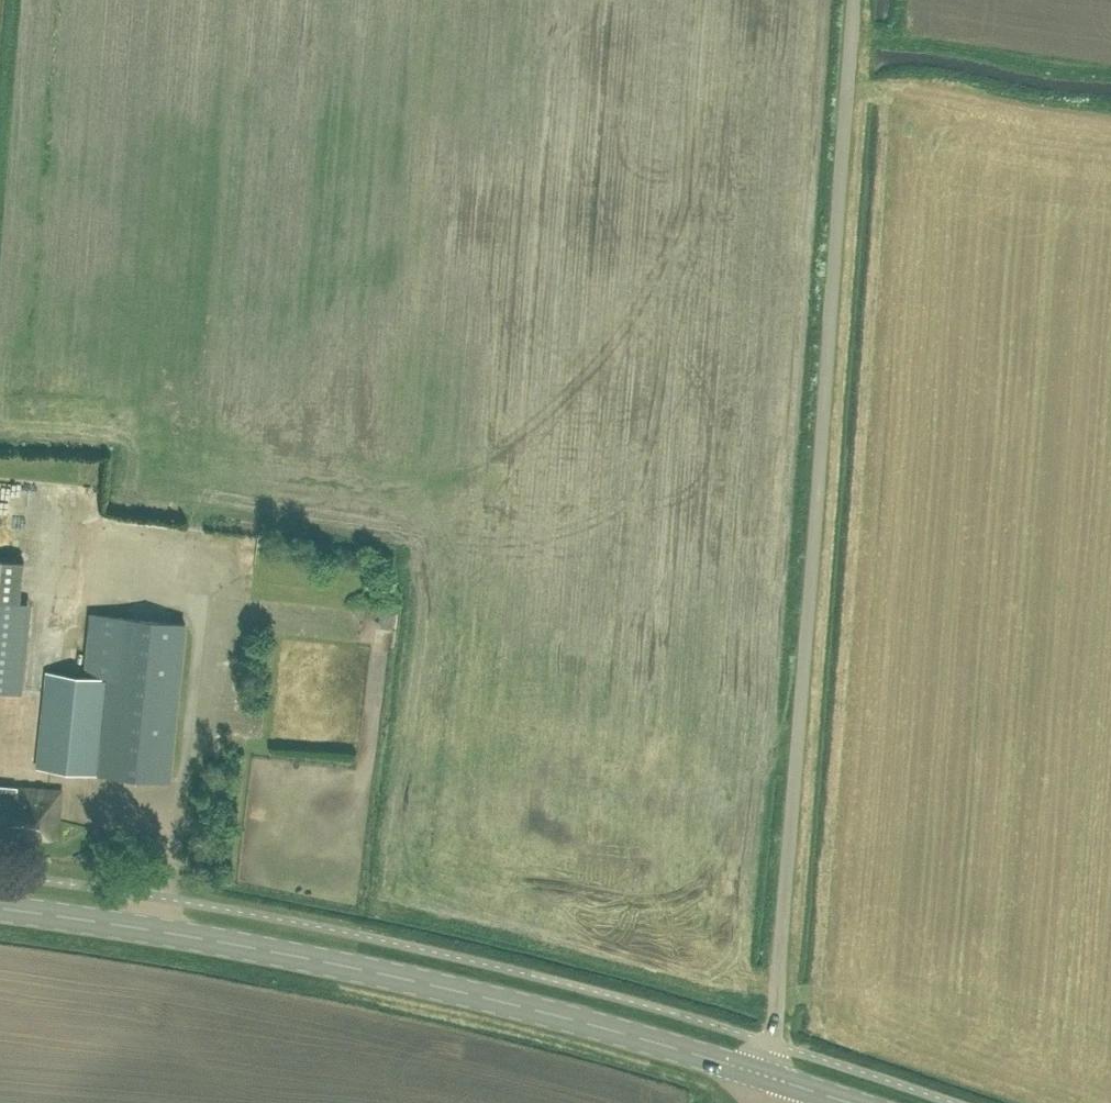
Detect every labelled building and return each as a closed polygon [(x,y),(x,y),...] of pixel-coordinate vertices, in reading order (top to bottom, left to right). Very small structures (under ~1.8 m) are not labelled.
[(0,560),(0,689),(22,691),(31,602),(21,601),(25,562),(0,560)] [(188,624),(90,613),(83,675),(44,671),(34,767),(171,782),(188,624)] [(0,785),(0,832),(56,836),(61,790),(0,785)]
